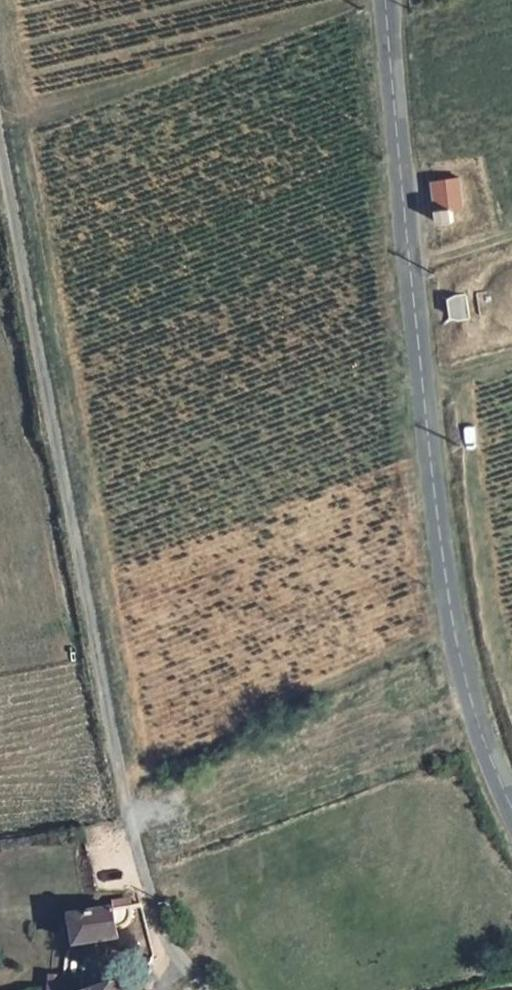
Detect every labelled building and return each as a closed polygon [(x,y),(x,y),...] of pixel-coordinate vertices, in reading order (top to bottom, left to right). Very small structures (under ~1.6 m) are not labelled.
[(461,173),(435,176),(443,216),(456,214),(454,203),(465,201),(461,173)] [(119,946),(114,920),(76,928),(81,953),(119,946)]
